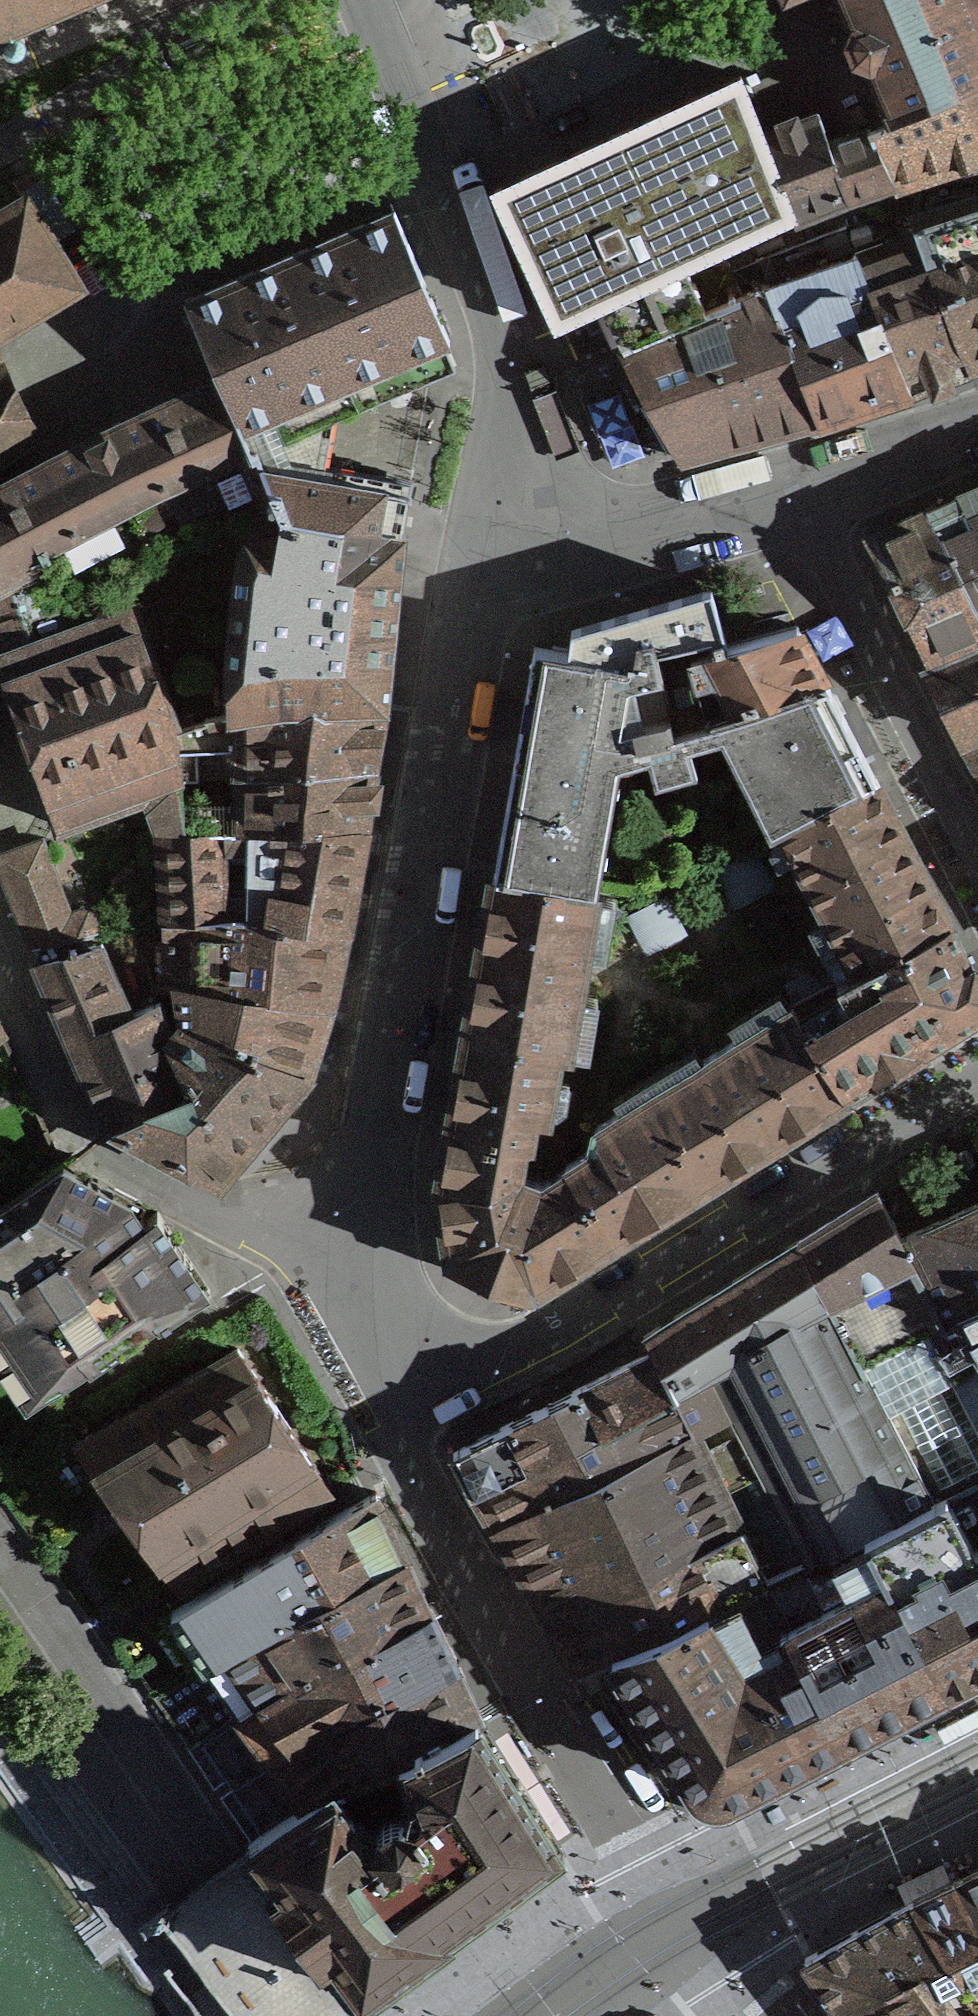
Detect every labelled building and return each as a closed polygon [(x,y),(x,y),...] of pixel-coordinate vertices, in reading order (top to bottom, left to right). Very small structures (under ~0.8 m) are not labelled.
[(6,48),(8,50),(11,51),(14,52),(17,51),(20,49),(22,48),(23,45),(24,43),(25,41),(24,38),(24,36),(22,34),(21,32),(18,31),(16,29),(43,17),(49,30),(56,27),(50,14),(82,0),(0,0),(0,50),(6,48)] [(977,81),(977,31),(975,24),(977,22),(977,0),(843,0),(853,24),(854,27),(848,41),(855,58),(870,63),(893,120),(960,89),(977,81)] [(765,138),(740,75),(584,147),(493,189),(556,324),(612,298),(633,342),(742,293),(721,248),(792,215),(765,138)] [(960,89),(977,134),(977,81),(960,89)] [(870,128),(894,183),(977,158),(977,134),(960,89),(893,120),(870,128)] [(792,215),(894,183),(870,128),(829,144),(820,116),(778,132),(768,136),(765,138),(792,215)] [(77,286),(25,196),(0,210),(0,332),(77,286)] [(221,383),(281,512),(402,534),(412,480),(325,464),(333,418),(455,367),(444,342),(449,340),(394,210),(185,299),(221,383)] [(916,231),(970,367),(977,364),(977,212),(916,231)] [(916,231),(856,253),(910,389),(970,367),(916,231)] [(819,419),(910,389),(856,253),(766,283),(819,419)] [(766,283),(742,293),(633,342),(622,347),(641,383),(638,385),(679,458),(819,419),(766,283)] [(37,434),(5,367),(0,370),(0,460),(37,434)] [(258,508),(281,512),(221,383),(0,492),(0,660),(1,664),(128,599),(116,579),(227,522),(243,549),(258,508)] [(970,493),(962,497),(977,535),(977,489),(970,493)] [(962,497),(935,508),(925,513),(977,612),(977,535),(962,497)] [(229,719),(384,709),(402,534),(281,512),(258,508),(243,549),(237,565),(227,659),(229,719)] [(925,513),(871,538),(868,545),(883,573),(901,610),(927,663),(977,643),(977,612),(925,513)] [(780,826),(874,777),(827,684),(674,730),(656,648),(710,637),(713,652),(727,649),(725,643),(727,643),(711,588),(686,595),(571,628),(567,652),(534,647),(494,873),(597,892),(619,764),(648,756),(655,781),(696,770),(689,745),(721,736),(769,831),(780,826)] [(174,728),(128,599),(1,664),(19,714),(59,825),(148,792),(162,831),(188,831),(182,804),(179,780),(174,728)] [(827,684),(828,684),(806,643),(799,630),(727,649),(713,652),(710,637),(656,648),(674,730),(827,684)] [(927,663),(940,689),(966,740),(977,734),(977,643),(927,663)] [(240,775),(374,767),(384,709),(229,719),(174,728),(179,780),(198,779),(196,749),(237,747),(240,775)] [(966,740),(977,760),(977,734),(966,740)] [(374,767),(240,775),(241,802),(182,804),(188,831),(219,829),(363,827),(374,767)] [(855,973),(950,924),(903,834),(874,777),(780,826),(855,973)] [(225,918),(345,928),(363,827),(219,829),(220,846),(249,846),(248,892),(223,892),(225,918)] [(219,829),(188,831),(162,831),(163,921),(225,918),(223,892),(220,846),(219,829)] [(41,841),(0,856),(0,865),(3,876),(12,897),(33,949),(85,937),(99,934),(90,907),(68,915),(41,841)] [(465,1036),(558,1055),(568,1057),(597,892),(494,873),(465,1036)] [(176,988),(328,1003),(345,928),(225,918),(163,921),(166,988),(176,988)] [(846,1094),(977,1012),(977,969),(974,968),(972,968),(964,951),(950,924),(855,973),(792,1005),(846,1094)] [(85,937),(33,949),(78,1054),(101,1105),(110,1125),(190,1092),(170,1040),(157,1002),(131,1012),(101,943),(88,947),(85,937)] [(176,988),(180,1031),(306,1075),(310,1075),(318,1050),(332,1004),(328,1003),(176,988)] [(846,1094),(792,1005),(791,1005),(651,1092),(706,1181),(761,1147),(846,1094)] [(190,1092),(110,1125),(119,1130),(217,1183),(273,1117),(306,1075),(180,1031),(170,1040),(190,1092)] [(558,1055),(465,1036),(454,1103),(449,1128),(523,1144),(529,1145),(533,1117),(547,1120),(558,1055)] [(567,1163),(614,1238),(642,1220),(706,1181),(651,1092),(596,1126),(593,1139),(596,1145),(567,1163)] [(614,1238),(567,1163),(544,1181),(518,1173),(523,1144),(449,1128),(439,1186),(450,1259),(449,1261),(529,1292),(530,1290),(614,1238)] [(209,1289),(157,1210),(145,1218),(135,1203),(131,1196),(82,1170),(63,1160),(0,1202),(0,1329),(42,1392),(88,1361),(91,1364),(157,1320),(159,1323),(209,1289)] [(945,1318),(902,1237),(878,1192),(798,1240),(798,1241),(831,1305),(902,1442),(934,1503),(974,1484),(977,1483),(977,1302),(945,1318)] [(902,1237),(945,1318),(977,1302),(977,1271),(976,1266),(977,1265),(977,1203),(902,1237)] [(678,1391),(705,1379),(723,1416),(731,1412),(807,1559),(712,1604),(612,1652),(617,1660),(696,1785),(695,1786),(700,1792),(701,1791),(705,1794),(711,1796),(716,1797),(722,1796),(722,1797),(730,1794),(729,1793),(772,1771),(805,1754),(875,1718),(946,1682),(887,1568),(869,1533),(934,1503),(902,1442),(831,1305),(798,1241),(795,1243),(794,1243),(786,1248),(787,1249),(777,1255),(767,1261),(767,1260),(759,1264),(760,1265),(740,1278),(739,1277),(732,1281),(732,1282),(722,1289),(712,1295),(712,1294),(704,1299),(705,1299),(685,1312),(684,1311),(677,1315),(678,1316),(667,1322),(657,1329),(657,1328),(649,1333),(646,1335),(653,1350),(675,1392),(678,1391)] [(122,1506),(178,1583),(330,1488),(237,1348),(76,1442),(122,1506)] [(604,1426),(675,1392),(653,1350),(582,1385),(604,1426)] [(604,1426),(582,1385),(453,1451),(471,1482),(496,1524),(696,1428),(678,1391),(675,1392),(604,1426)] [(731,1412),(723,1416),(696,1428),(496,1524),(518,1564),(578,1667),(612,1652),(712,1604),(807,1559),(731,1412)] [(974,1484),(934,1503),(869,1533),(887,1568),(946,1682),(977,1665),(977,1493),(974,1484)] [(376,1491),(171,1609),(206,1662),(407,1557),(388,1517),(376,1491)] [(241,1713),(432,1611),(412,1569),(407,1557),(206,1662),(214,1673),(241,1713)] [(275,1756),(457,1664),(442,1632),(432,1611),(241,1713),(252,1730),(271,1759),(275,1756)] [(477,1718),(481,1716),(465,1682),(457,1664),(275,1756),(309,1804),(477,1718)] [(309,1804),(251,1846),(279,1884),(271,1890),(323,1960),(331,1954),(359,1993),(361,1995),(410,1958),(458,1922),(488,1900),(556,1849),(555,1848),(557,1847),(556,1844),(557,1843),(532,1804),(538,1800),(519,1769),(513,1773),(488,1734),(487,1735),(477,1718),(309,1804)] [(955,1880),(977,1918),(977,1868),(955,1880)] [(955,1880),(910,1901),(944,1951),(976,1999),(977,2003),(977,1918),(955,1880)] [(910,1901),(804,1957),(839,2006),(944,1951),(910,1901)] [(839,2006),(847,2015),(941,2015),(976,1999),(944,1951),(839,2006)] [(976,1999),(941,2015),(977,2015),(977,2003),(976,1999)]
